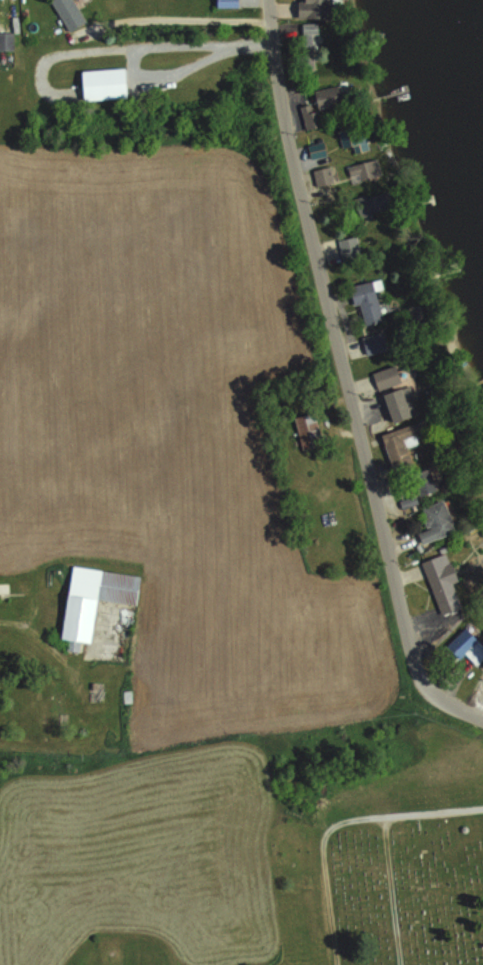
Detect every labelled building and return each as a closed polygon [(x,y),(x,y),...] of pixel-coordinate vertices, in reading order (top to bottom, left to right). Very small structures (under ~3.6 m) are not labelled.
[(71,32),(87,21),(74,0),(52,0),(51,1),(71,32)] [(334,19),(334,0),(299,0),(299,19),(334,19)] [(13,50),(13,32),(0,32),(0,50),(13,50)] [(83,70),(85,100),(128,98),(127,68),(83,70)] [(300,106),(306,130),(325,126),(321,109),(348,102),(343,83),(312,91),(315,102),(300,106)] [(362,127),(340,127),(340,147),(362,147),(362,127)] [(309,156),(328,153),(326,142),(308,144),(309,156)] [(346,166),(352,185),(377,178),(371,159),(346,166)] [(317,186),(335,181),(331,165),(313,169),(317,186)] [(365,213),(384,211),(383,196),(364,197),(365,213)] [(362,257),(360,236),(339,238),(341,259),(362,257)] [(361,305),(365,326),(383,322),(376,281),(352,286),(356,306),(361,305)] [(367,356),(388,351),(384,332),(363,337),(367,356)] [(401,382),(396,366),(372,373),(378,390),(401,382)] [(386,394),(394,423),(413,417),(404,388),(386,394)] [(315,413),(295,418),(303,450),(323,445),(315,413)] [(382,434),(395,472),(414,466),(408,448),(419,444),(416,435),(420,433),(416,423),(382,434)] [(438,490),(430,470),(414,476),(422,496),(438,490)] [(417,502),(416,496),(403,498),(404,504),(417,502)] [(458,532),(445,499),(422,509),(435,541),(458,532)] [(454,582),(458,581),(449,552),(423,560),(441,615),(462,608),(454,582)] [(100,601),(138,605),(141,575),(73,567),(65,642),(80,644),(80,642),(95,644),(100,601)] [(0,584),(0,593),(10,593),(10,584),(0,584)] [(482,660),(482,638),(469,623),(448,643),(473,670),(482,660)]
